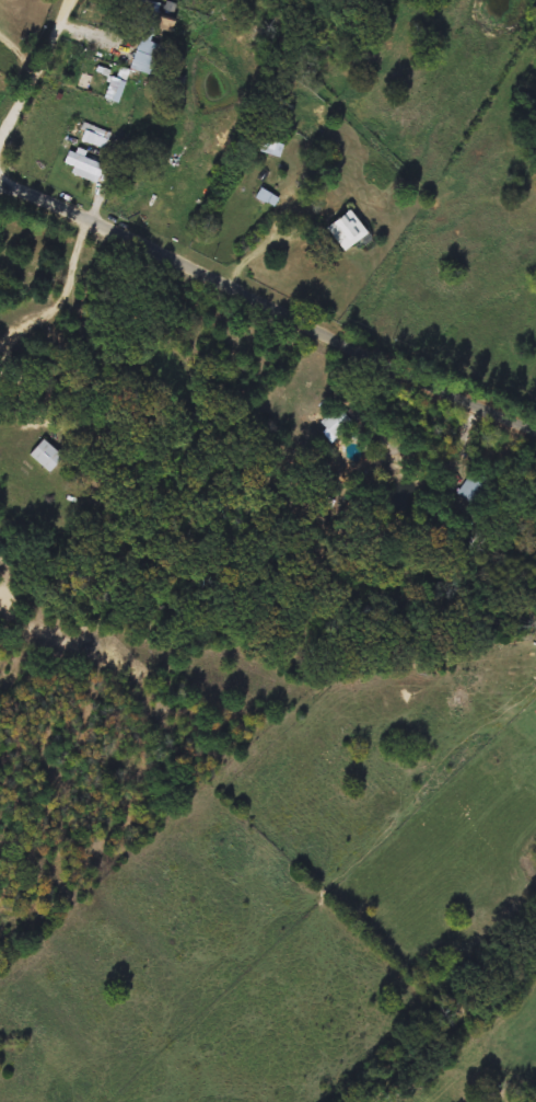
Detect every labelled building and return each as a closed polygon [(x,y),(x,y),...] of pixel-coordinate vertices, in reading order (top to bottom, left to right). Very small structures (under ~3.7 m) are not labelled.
[(131,31),(139,0),(148,0),(160,3),(151,41),(159,43),(151,73),(131,68),(140,33),(131,31)] [(104,96),(113,76),(125,81),(116,102),(104,96)] [(278,156),(256,149),(260,137),(282,144),(278,156)] [(104,165),(95,183),(70,171),(72,167),(63,161),(70,148),(104,165)] [(277,197),(272,206),(256,195),(260,187),(277,197)] [(326,233),(347,210),(368,229),(346,252),(326,233)] [(319,422),(336,404),(353,421),(336,437),(319,422)] [(28,455),(43,438),(62,456),(48,472),(28,455)] [(456,493),(471,469),(493,483),(478,507),(456,493)]
